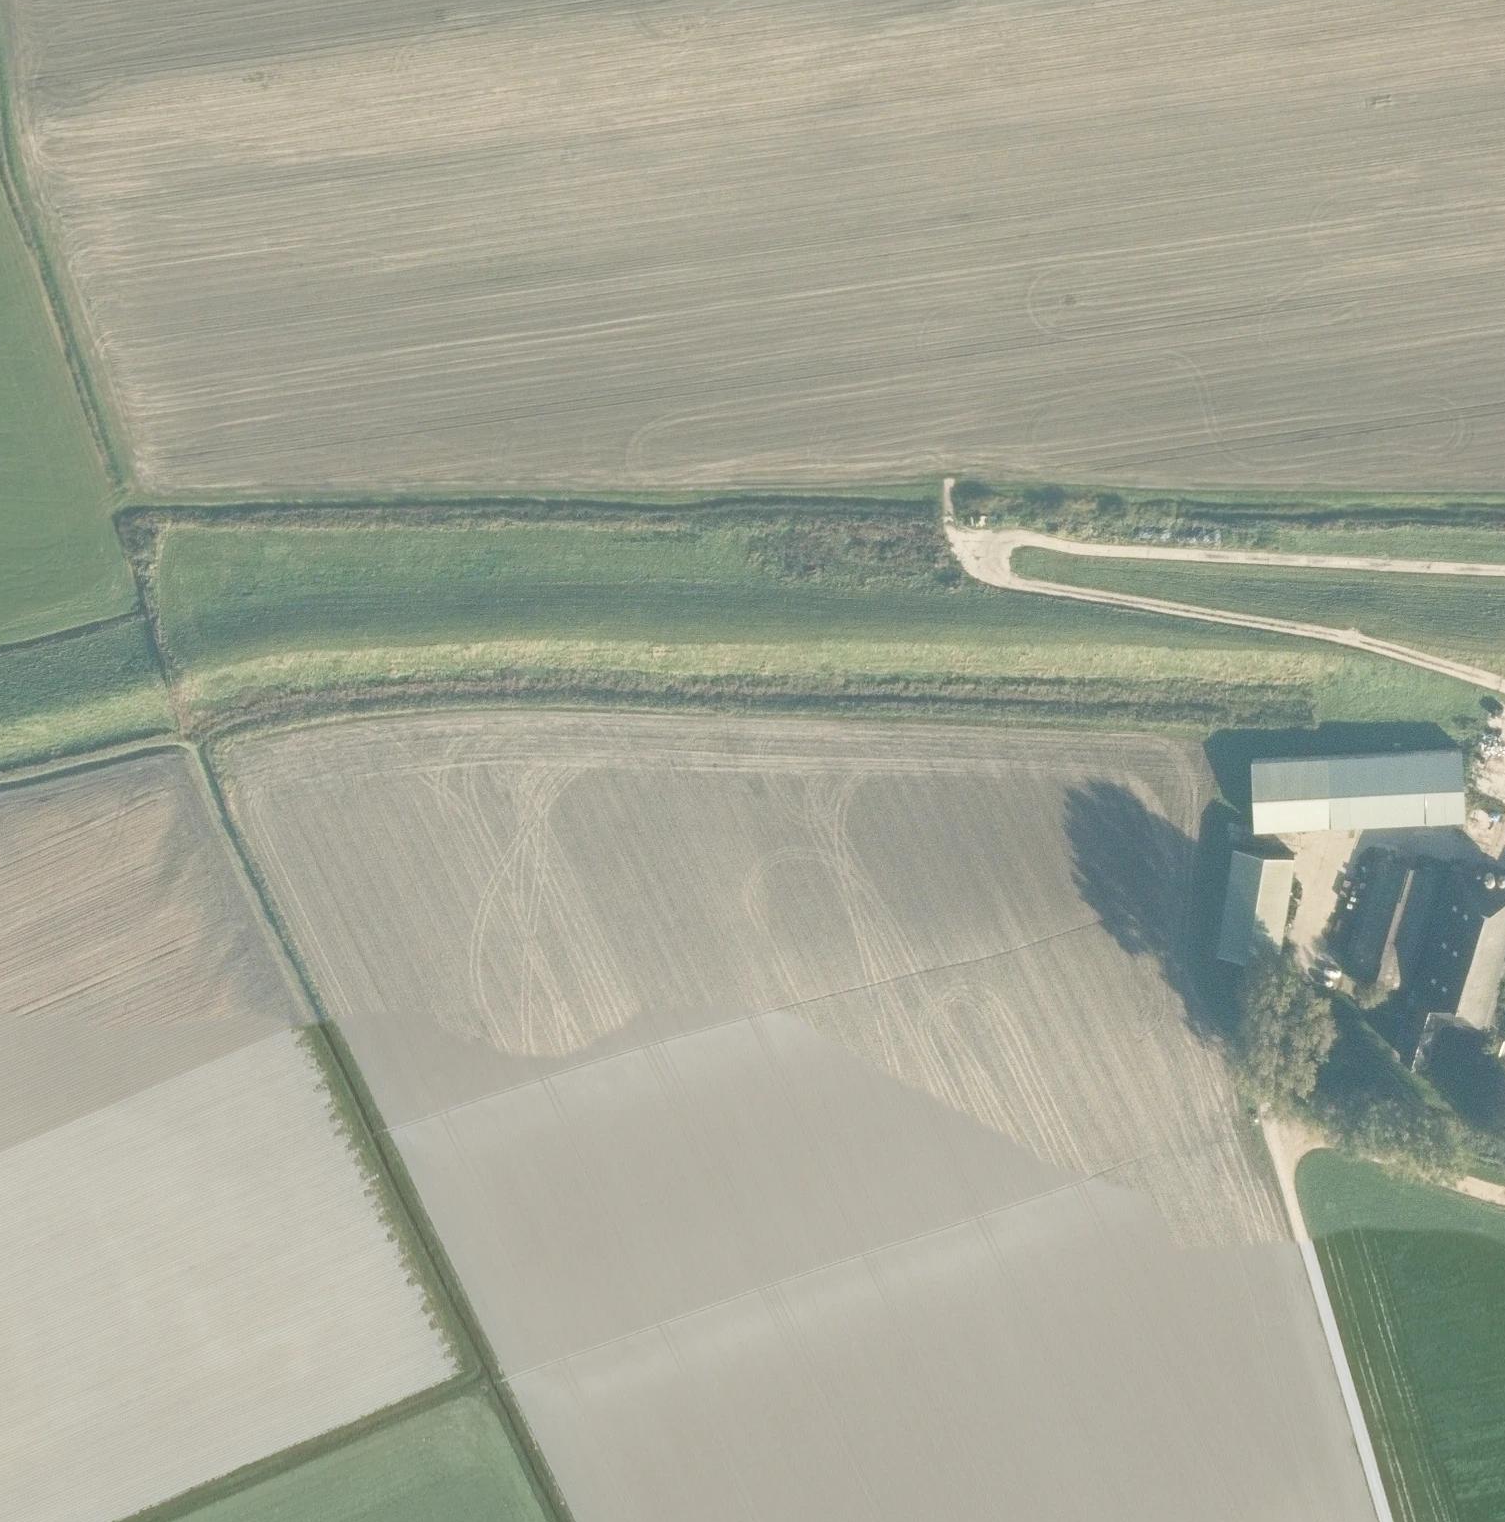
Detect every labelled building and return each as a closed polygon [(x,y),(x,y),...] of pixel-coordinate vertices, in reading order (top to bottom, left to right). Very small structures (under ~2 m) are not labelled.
[(1463,748),(1404,750),(1253,757),(1256,826),(1466,816),(1463,748)] [(1280,960),(1297,853),(1234,843),(1218,950),(1280,960)] [(1378,853),(1344,968),(1408,987),(1442,871),(1378,853)] [(1419,990),(1400,1053),(1423,1060),(1436,1015),(1488,1030),(1504,971),(1504,882),(1449,866),(1413,988),(1419,990)]
